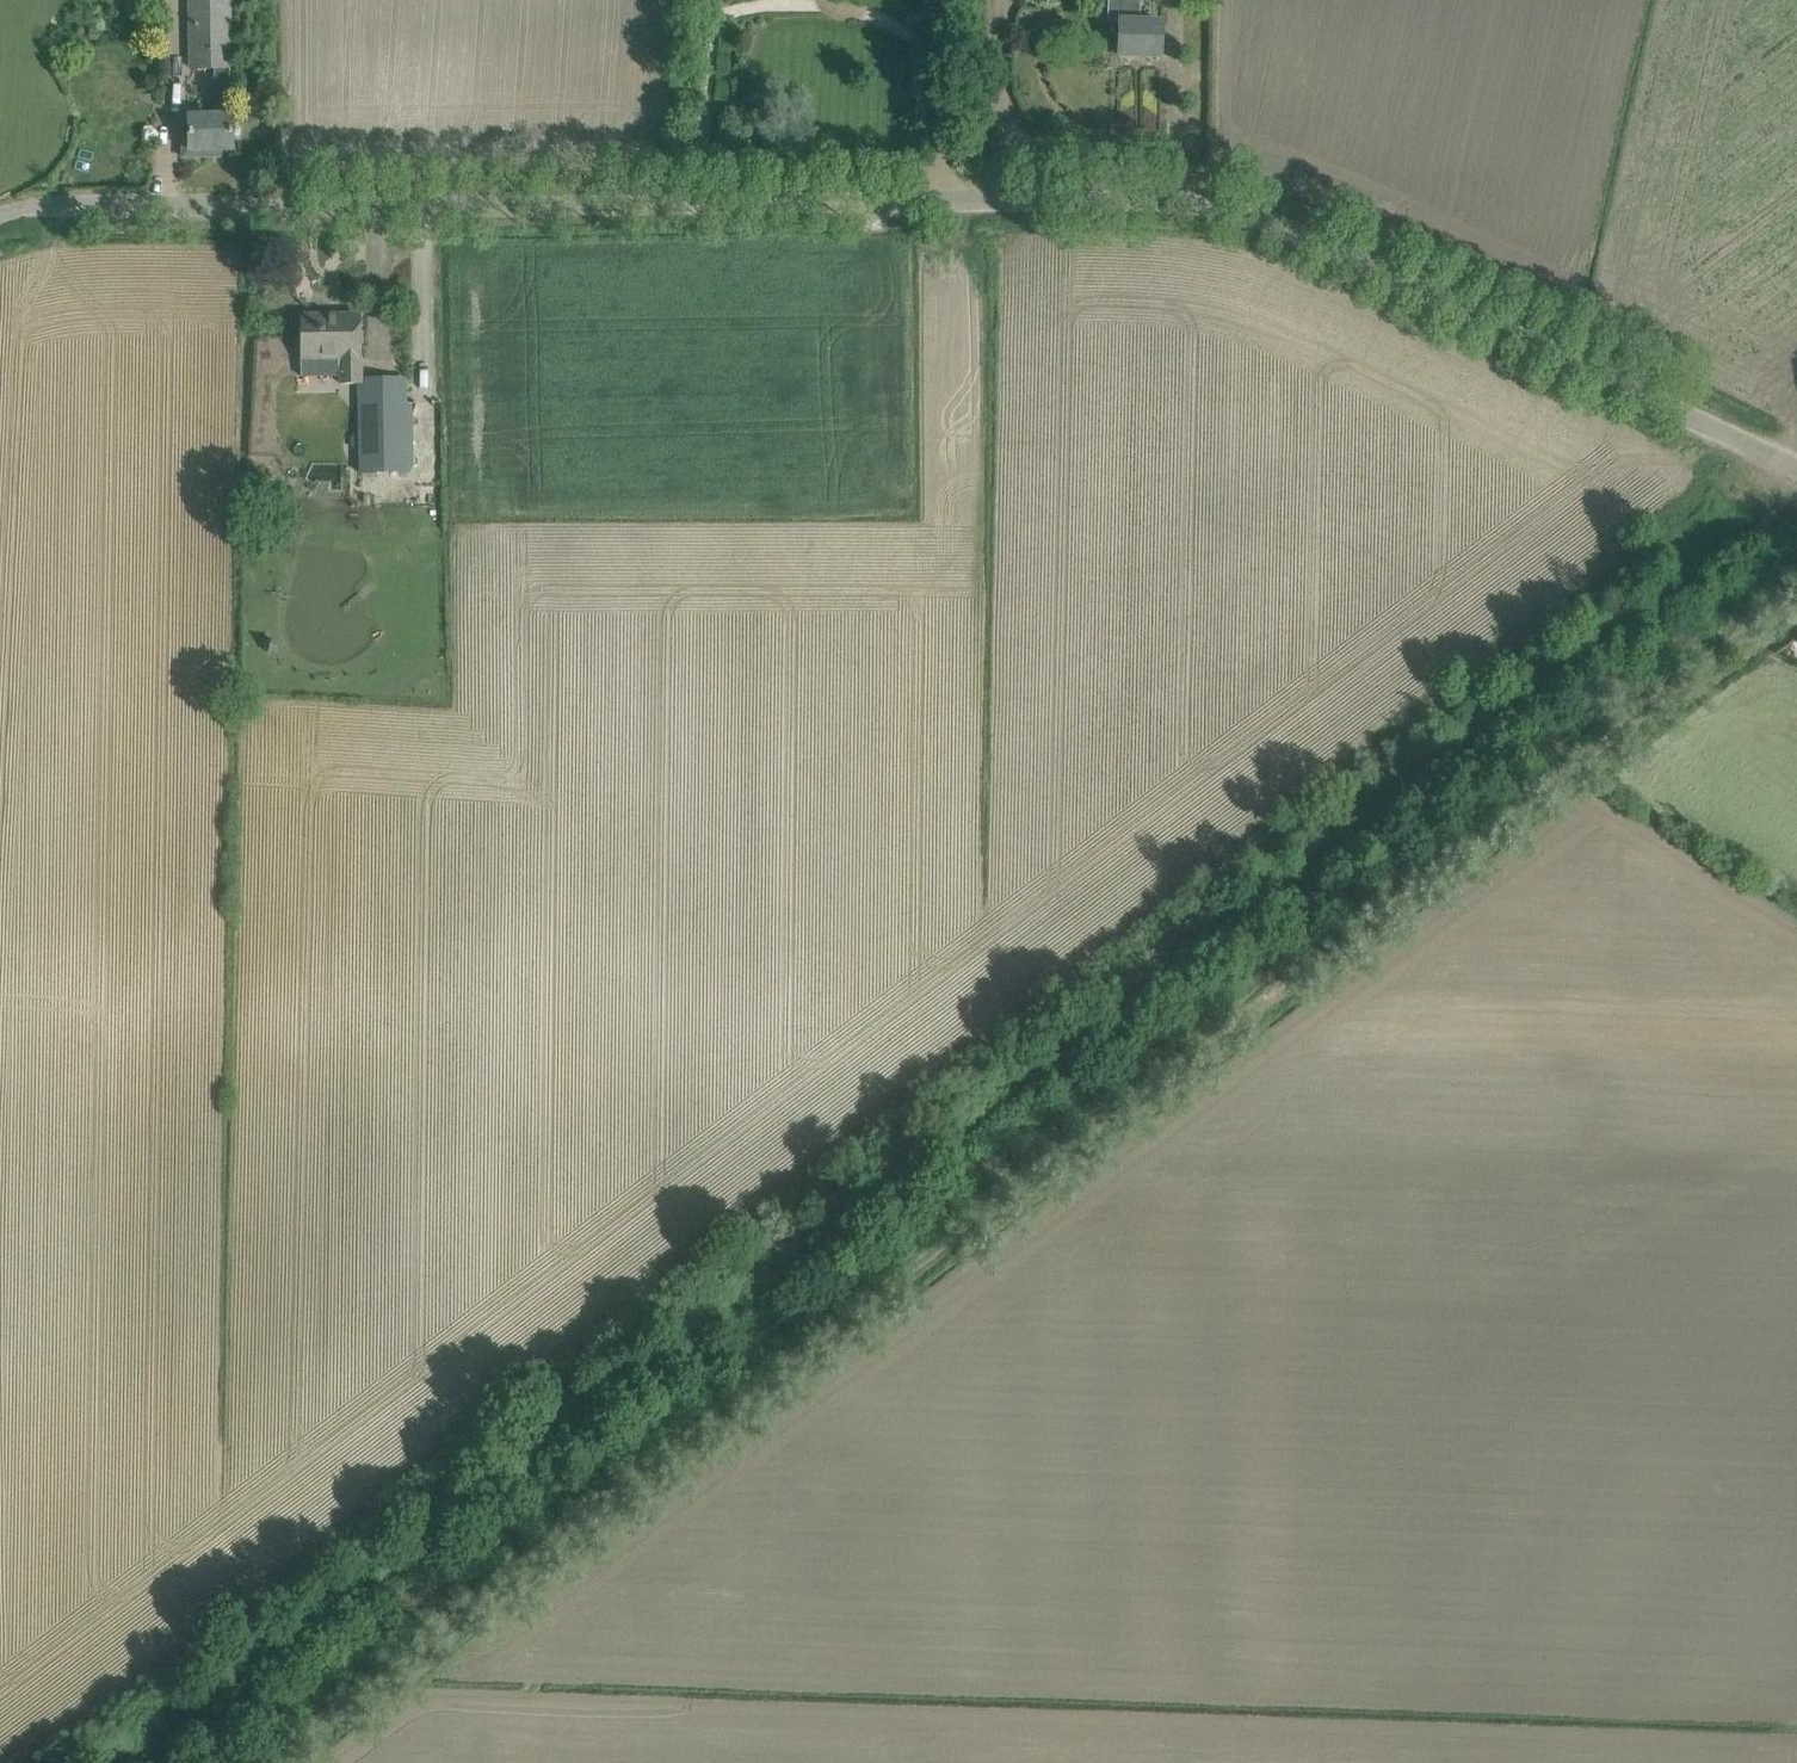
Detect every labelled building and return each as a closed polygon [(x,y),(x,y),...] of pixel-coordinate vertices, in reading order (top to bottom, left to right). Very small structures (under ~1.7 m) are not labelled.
[(193,70),(214,69),(231,69),(230,0),(191,0),(193,70)] [(1107,22),(1119,22),(1118,56),(1161,57),(1161,33),(1162,24),(1141,23),(1142,0),(1108,0),(1107,22)] [(190,138),(183,138),(183,158),(212,157),(211,150),(233,150),(232,126),(231,69),(214,69),(215,117),(189,118),(190,138)] [(361,315),(301,316),(301,340),(302,359),(302,378),(341,377),(341,384),(361,384),(361,358),(361,339),(361,315)] [(407,473),(405,396),(360,397),(361,474),(407,473)]
